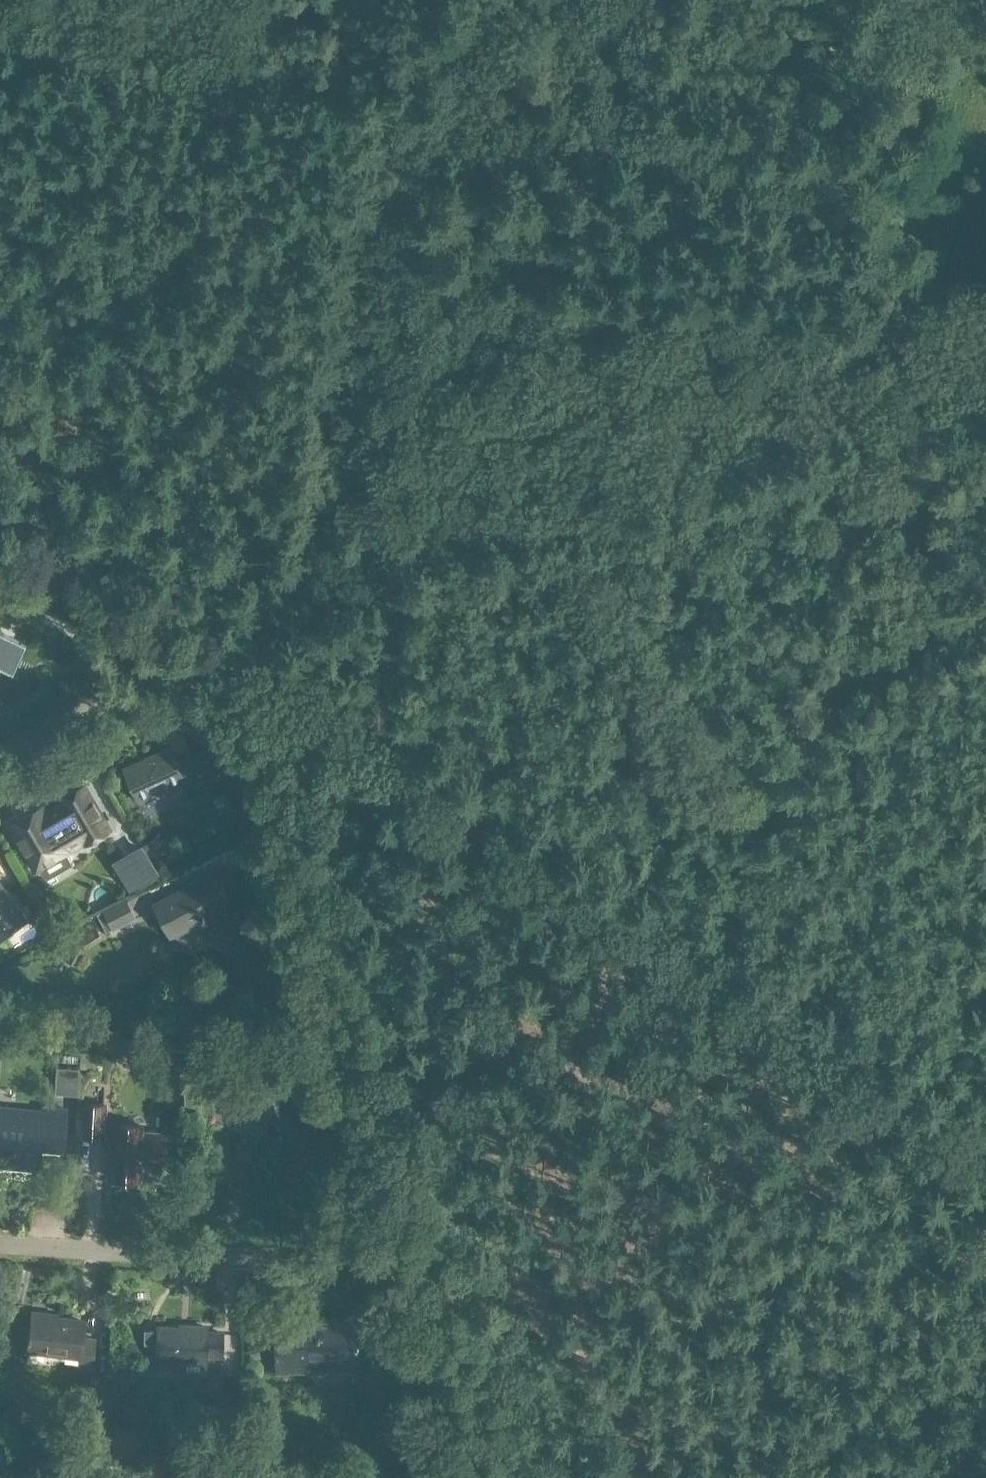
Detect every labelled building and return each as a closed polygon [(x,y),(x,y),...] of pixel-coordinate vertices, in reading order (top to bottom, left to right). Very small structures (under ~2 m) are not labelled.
[(9,672),(22,644),(26,646),(27,645),(0,632),(0,668),(9,672)] [(199,781),(187,757),(176,762),(169,747),(123,767),(139,801),(180,781),(184,788),(199,781)] [(43,807),(13,824),(38,868),(55,859),(52,854),(64,847),(66,852),(69,850),(68,849),(86,838),(88,841),(110,828),(85,785),(63,798),(64,801),(46,812),(43,807)] [(145,847),(130,855),(138,868),(124,876),(132,889),(160,873),(145,847)] [(217,869),(151,902),(169,937),(210,916),(222,941),(244,929),(232,905),(234,904),(217,869)] [(28,917),(0,877),(0,937),(28,917)] [(123,898),(122,899),(103,909),(103,910),(97,914),(106,931),(112,928),(113,929),(134,918),(123,898)] [(100,1052),(79,1051),(79,1066),(79,1068),(100,1069),(100,1052)] [(106,1102),(77,1100),(76,1111),(76,1136),(106,1138),(106,1102)] [(0,1106),(0,1159),(16,1161),(18,1166),(33,1168),(35,1149),(63,1151),(66,1107),(42,1105),(42,1110),(0,1106)] [(110,1132),(109,1159),(113,1159),(112,1180),(141,1181),(141,1180),(161,1181),(162,1163),(164,1163),(165,1133),(163,1133),(141,1132),(141,1124),(122,1123),(122,1133),(110,1132)] [(31,1312),(27,1351),(80,1356),(79,1361),(93,1362),(95,1339),(83,1337),(84,1323),(56,1319),(57,1315),(31,1312)] [(346,1329),(345,1316),(316,1317),(317,1322),(275,1324),(277,1370),(304,1369),(303,1361),(334,1360),(334,1368),(360,1367),(359,1328),(346,1329)] [(145,1329),(144,1344),(156,1344),(155,1359),(161,1360),(205,1361),(205,1356),(222,1356),(222,1329),(206,1328),(206,1326),(189,1325),(189,1327),(156,1326),(156,1329),(145,1329)] [(87,1469),(70,1468),(70,1477),(86,1477),(87,1469)]
